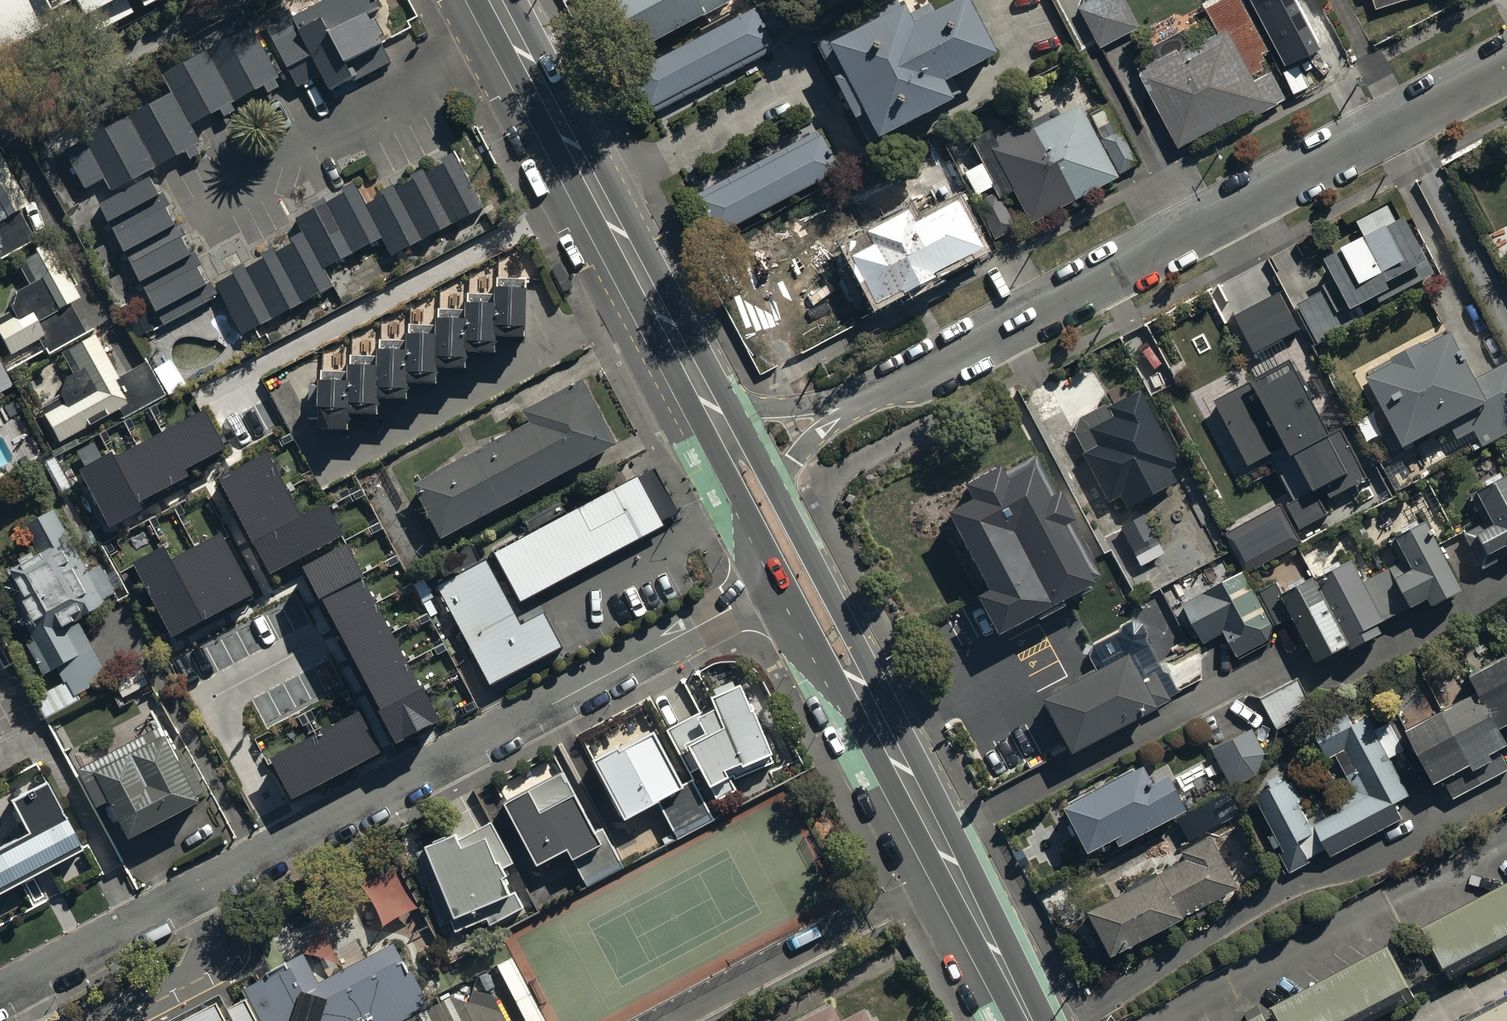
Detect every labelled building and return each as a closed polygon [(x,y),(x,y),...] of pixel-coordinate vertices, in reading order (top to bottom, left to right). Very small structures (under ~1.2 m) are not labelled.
[(78,7),(91,32),(153,0),(0,0),(0,48),(78,7)] [(298,85),(319,73),(326,86),(352,72),(355,79),(391,60),(379,38),(382,36),(370,13),(379,9),(374,0),(319,0),(289,15),(295,26),(272,37),(298,85)] [(628,48),(701,8),(704,13),(728,0),(602,0),(628,48)] [(855,119),(867,112),(879,136),(952,97),(943,81),(998,52),(971,0),(954,0),(914,21),(905,3),(899,6),(896,0),(815,43),(855,119)] [(1079,2),(1103,43),(1141,22),(1129,0),(1082,0),(1079,2)] [(1218,28),(1193,41),(1185,25),(1151,43),(1156,53),(1137,63),(1178,140),(1251,102),(1255,110),(1286,94),(1271,66),(1255,74),(1251,68),(1263,62),(1261,57),(1265,55),(1261,47),(1267,44),(1244,0),(1204,0),(1218,28)] [(1286,66),(1320,48),(1295,0),(1251,0),(1286,66)] [(771,38),(753,4),(631,70),(650,104),(771,38)] [(248,23),(161,73),(171,90),(63,151),(84,187),(104,176),(111,189),(184,147),(189,156),(199,150),(195,142),(200,140),(189,122),(218,105),(223,114),(235,107),(231,99),(263,81),(267,89),(277,83),(274,76),(277,74),(248,23)] [(964,170),(975,193),(994,184),(1000,196),(1014,189),(1028,219),(1139,166),(1104,93),(1033,126),(1031,122),(996,139),(991,129),(971,138),(982,162),(964,170)] [(821,129),(696,194),(715,231),(840,166),(821,129)] [(34,239),(19,209),(26,205),(0,154),(0,256),(34,239)] [(215,282),(242,332),(332,283),(322,266),(379,235),(390,254),(482,205),(454,154),(366,202),(355,182),(294,216),(304,233),(215,282)] [(150,174),(98,202),(163,321),(217,292),(210,279),(206,281),(197,265),(201,262),(193,248),(189,250),(179,233),(185,230),(178,217),(173,220),(165,205),(169,202),(162,190),(160,191),(150,174)] [(854,259),(835,268),(840,278),(836,279),(847,301),(851,299),(854,305),(900,283),(901,285),(933,270),(932,266),(981,242),(957,194),(912,215),(907,204),(843,235),(854,259)] [(1297,301),(1318,341),(1430,282),(1427,276),(1436,271),(1405,212),(1395,217),(1387,203),(1357,219),(1364,231),(1324,252),(1336,275),(1322,282),(1325,287),(1297,301)] [(10,353),(38,337),(47,352),(86,329),(69,301),(79,295),(74,285),(76,284),(48,237),(13,257),(27,281),(15,288),(11,308),(0,314),(0,335),(10,353)] [(309,391),(308,421),(319,422),(319,427),(347,428),(348,412),(376,414),(377,395),(406,396),(407,379),(435,380),(436,363),(464,365),(465,347),(493,349),(494,334),(523,336),(526,285),(495,283),(494,301),(464,299),(463,315),(436,314),(435,331),(408,329),(407,345),(378,344),(377,362),(350,361),(349,378),(318,376),(318,391),(309,391)] [(1301,325),(1281,289),(1233,315),(1252,351),(1301,325)] [(1392,419),(1379,426),(1391,449),(1450,419),(1458,436),(1474,428),(1482,443),(1506,431),(1506,361),(1477,376),(1452,326),(1423,340),(1421,335),(1391,351),(1394,357),(1368,370),(1392,419)] [(51,384),(33,393),(57,439),(126,404),(113,379),(117,377),(93,331),(59,349),(60,350),(70,371),(63,374),(57,395),(51,384)] [(12,382),(0,359),(0,388),(12,382)] [(1290,361),(1214,399),(1245,458),(1284,438),(1311,490),(1342,475),(1348,486),(1364,477),(1339,428),(1327,434),(1290,361)] [(529,417),(410,479),(438,531),(614,439),(580,374),(523,404),(529,417)] [(1073,430),(1107,497),(1117,492),(1123,504),(1175,479),(1168,466),(1176,462),(1142,393),(1117,405),(1113,398),(1079,414),(1073,430)] [(31,463),(0,406),(0,480),(31,463)] [(113,450),(79,468),(109,524),(142,506),(139,500),(188,474),(184,466),(224,445),(205,409),(116,456),(113,450)] [(267,450),(218,476),(268,572),(299,555),(394,738),(435,717),(324,503),(301,515),(267,450)] [(949,514),(987,590),(975,596),(994,633),(1091,584),(1063,527),(1074,521),(1058,491),(1048,496),(1035,469),(1009,482),(1001,466),(962,485),(971,503),(949,514)] [(493,549),(519,597),(661,522),(635,474),(493,549)] [(1491,526),(1464,540),(1481,573),(1502,562),(1497,553),(1506,547),(1506,477),(1474,494),(1491,526)] [(39,547),(9,564),(36,613),(23,620),(33,637),(24,642),(43,676),(57,668),(63,679),(34,696),(46,716),(79,698),(76,693),(111,674),(79,618),(118,595),(100,563),(89,570),(52,505),(24,521),(39,547)] [(1277,505),(1222,535),(1242,571),(1296,540),(1277,505)] [(1366,584),(1387,622),(1431,599),(1435,606),(1463,591),(1427,522),(1397,538),(1409,562),(1366,584)] [(164,545),(135,560),(173,632),(252,590),(220,529),(170,556),(164,545)] [(435,581),(487,679),(559,641),(541,608),(518,620),(483,555),(435,581)] [(1387,622),(1366,584),(1353,560),(1284,596),(1278,585),(1261,594),(1279,629),(1296,620),(1316,660),(1349,642),(1353,650),(1383,634),(1379,626),(1387,622)] [(1188,607),(1205,644),(1227,633),(1240,659),(1271,643),(1276,627),(1247,572),(1206,591),(1209,597),(1188,607)] [(1466,670),(1475,687),(1403,725),(1429,776),(1440,770),(1452,794),(1506,766),(1496,744),(1506,738),(1506,649),(1466,670)] [(1042,696),(1070,750),(1169,697),(1157,673),(1142,681),(1127,651),(1042,696)] [(668,726),(689,767),(699,762),(716,796),(736,786),(724,764),(739,756),(742,760),(773,744),(737,676),(710,690),(716,702),(668,726)] [(1255,793),(1274,830),(1268,834),(1274,846),(1280,843),(1284,850),(1280,852),(1289,870),(1309,860),(1308,856),(1327,846),(1330,853),(1402,817),(1394,801),(1409,794),(1389,754),(1402,748),(1390,724),(1375,731),(1360,700),(1311,724),(1327,757),(1345,748),(1355,767),(1346,772),(1355,789),(1333,800),(1338,810),(1310,824),(1298,800),(1303,798),(1291,775),(1255,793)] [(357,710),(270,755),(291,795),(378,749),(357,710)] [(161,725),(77,766),(95,804),(109,797),(127,834),(205,796),(187,760),(180,763),(161,725)] [(1210,746),(1228,784),(1256,773),(1263,752),(1251,726),(1210,746)] [(594,756),(624,816),(657,799),(675,833),(711,815),(693,780),(682,785),(654,730),(620,747),(618,744),(594,756)] [(1062,800),(1084,844),(1112,830),(1116,838),(1184,804),(1166,768),(1150,777),(1141,760),(1062,800)] [(508,805),(538,865),(566,851),(583,885),(623,865),(607,833),(596,838),(566,779),(532,796),(530,793),(508,805)] [(28,832),(62,814),(44,780),(10,798),(28,832)] [(28,832),(0,847),(0,890),(80,847),(62,814),(28,832)] [(453,828),(424,841),(426,845),(416,848),(440,924),(453,919),(456,927),(486,914),(488,920),(522,905),(515,888),(508,891),(498,868),(511,863),(493,821),(457,836),(453,828)] [(1084,904),(1107,947),(1172,913),(1174,917),(1237,884),(1210,832),(1179,849),(1183,857),(1159,870),(1156,866),(1084,904)] [(1421,928),(1451,983),(1506,953),(1506,882),(1421,928)] [(241,982),(247,993),(243,996),(228,1004),(220,988),(155,1020),(507,1020),(493,993),(468,986),(428,1006),(394,940),(317,979),(302,950),(241,982)] [(1273,1003),(1282,1020),(1373,1020),(1413,1000),(1385,945),(1273,1003)] [(1469,1020),(1506,1020),(1506,1002),(1469,1020)] [(1229,1020),(1269,1020),(1261,1005),(1229,1020)] [(829,1007),(802,1020),(837,1020),(829,1007)] [(876,1013),(868,1018),(864,1010),(842,1020),(880,1020),(876,1013)]
